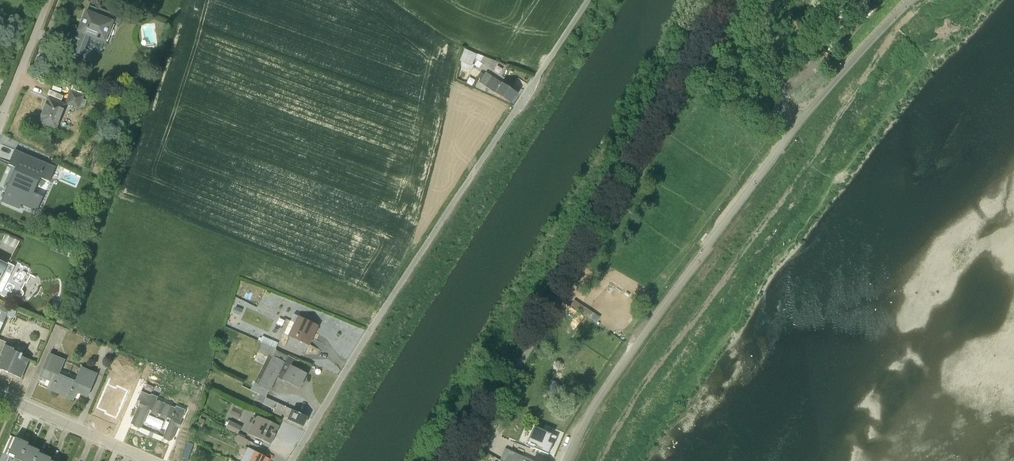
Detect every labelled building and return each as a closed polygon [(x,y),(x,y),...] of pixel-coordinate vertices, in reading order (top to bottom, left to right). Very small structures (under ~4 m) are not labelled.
[(68,58),(90,66),(94,55),(85,52),(86,51),(99,56),(100,53),(101,54),(103,49),(102,49),(103,47),(105,48),(114,27),(112,27),(113,25),(119,27),(121,21),(99,12),(96,18),(86,13),(78,33),(77,32),(70,49),(71,50),(68,58)] [(459,63),(457,68),(469,74),(472,67),(471,66),(473,62),(489,73),(495,64),(475,56),(475,57),(463,51),(458,63),(459,63)] [(515,95),(484,74),(477,84),(508,105),(515,95)] [(47,99),(37,124),(37,125),(56,132),(66,107),(78,111),(79,109),(83,111),(87,103),(82,101),(83,98),(69,93),(64,106),(47,99)] [(15,169),(0,204),(19,211),(21,207),(36,214),(43,199),(33,195),(40,180),(49,185),(55,170),(14,152),(8,166),(15,169)] [(6,275),(10,276),(14,268),(8,264),(7,266),(0,262),(0,286),(6,275)] [(0,303),(0,312),(1,313),(0,316),(0,332),(10,308),(0,303)] [(16,314),(9,311),(6,317),(13,320),(16,314)] [(293,316),(283,336),(307,347),(317,327),(293,316)] [(261,338),(258,344),(261,345),(274,350),(277,344),(261,338)] [(21,380),(29,361),(21,358),(22,356),(13,352),(14,350),(6,347),(6,344),(0,342),(0,371),(21,380)] [(274,350),(261,345),(257,352),(267,357),(259,371),(249,391),(265,399),(276,380),(298,391),(298,390),(306,375),(295,370),(298,362),(275,352),(275,351),(274,350)] [(59,376),(65,362),(49,355),(38,379),(49,383),(46,391),(59,397),(67,380),(59,376)] [(67,380),(59,397),(73,402),(76,395),(87,399),(97,375),(81,368),(75,383),(67,380)] [(136,402),(139,403),(130,426),(133,427),(132,428),(138,430),(139,430),(140,430),(148,412),(147,411),(149,406),(147,405),(150,397),(140,393),(136,402)] [(170,421),(162,439),(170,443),(177,429),(178,430),(185,412),(175,408),(174,409),(156,401),(157,399),(150,396),(150,397),(147,405),(149,406),(147,411),(148,412),(150,413),(150,415),(156,417),(157,415),(160,417),(159,419),(165,421),(166,419),(170,421)] [(264,399),(261,405),(273,411),(272,414),(280,418),(281,416),(287,418),(286,421),(302,428),(306,418),(264,399)] [(270,446),(278,427),(257,417),(253,425),(251,425),(246,435),(270,446)] [(195,424),(193,428),(199,431),(204,422),(199,420),(197,425),(195,424)] [(240,428),(229,422),(225,430),(236,436),(240,428)] [(554,437),(533,428),(526,444),(535,447),(533,450),(546,456),(554,437)] [(236,436),(233,442),(244,448),(248,442),(236,436)] [(27,445),(23,443),(22,444),(14,440),(7,457),(16,460),(20,460),(27,445)] [(182,459),(187,460),(192,446),(186,444),(186,445),(182,459)] [(39,452),(27,446),(21,460),(35,460),(39,452)] [(247,449),(241,460),(267,460),(268,460),(247,449)] [(503,460),(518,460),(520,458),(509,452),(503,460)]
